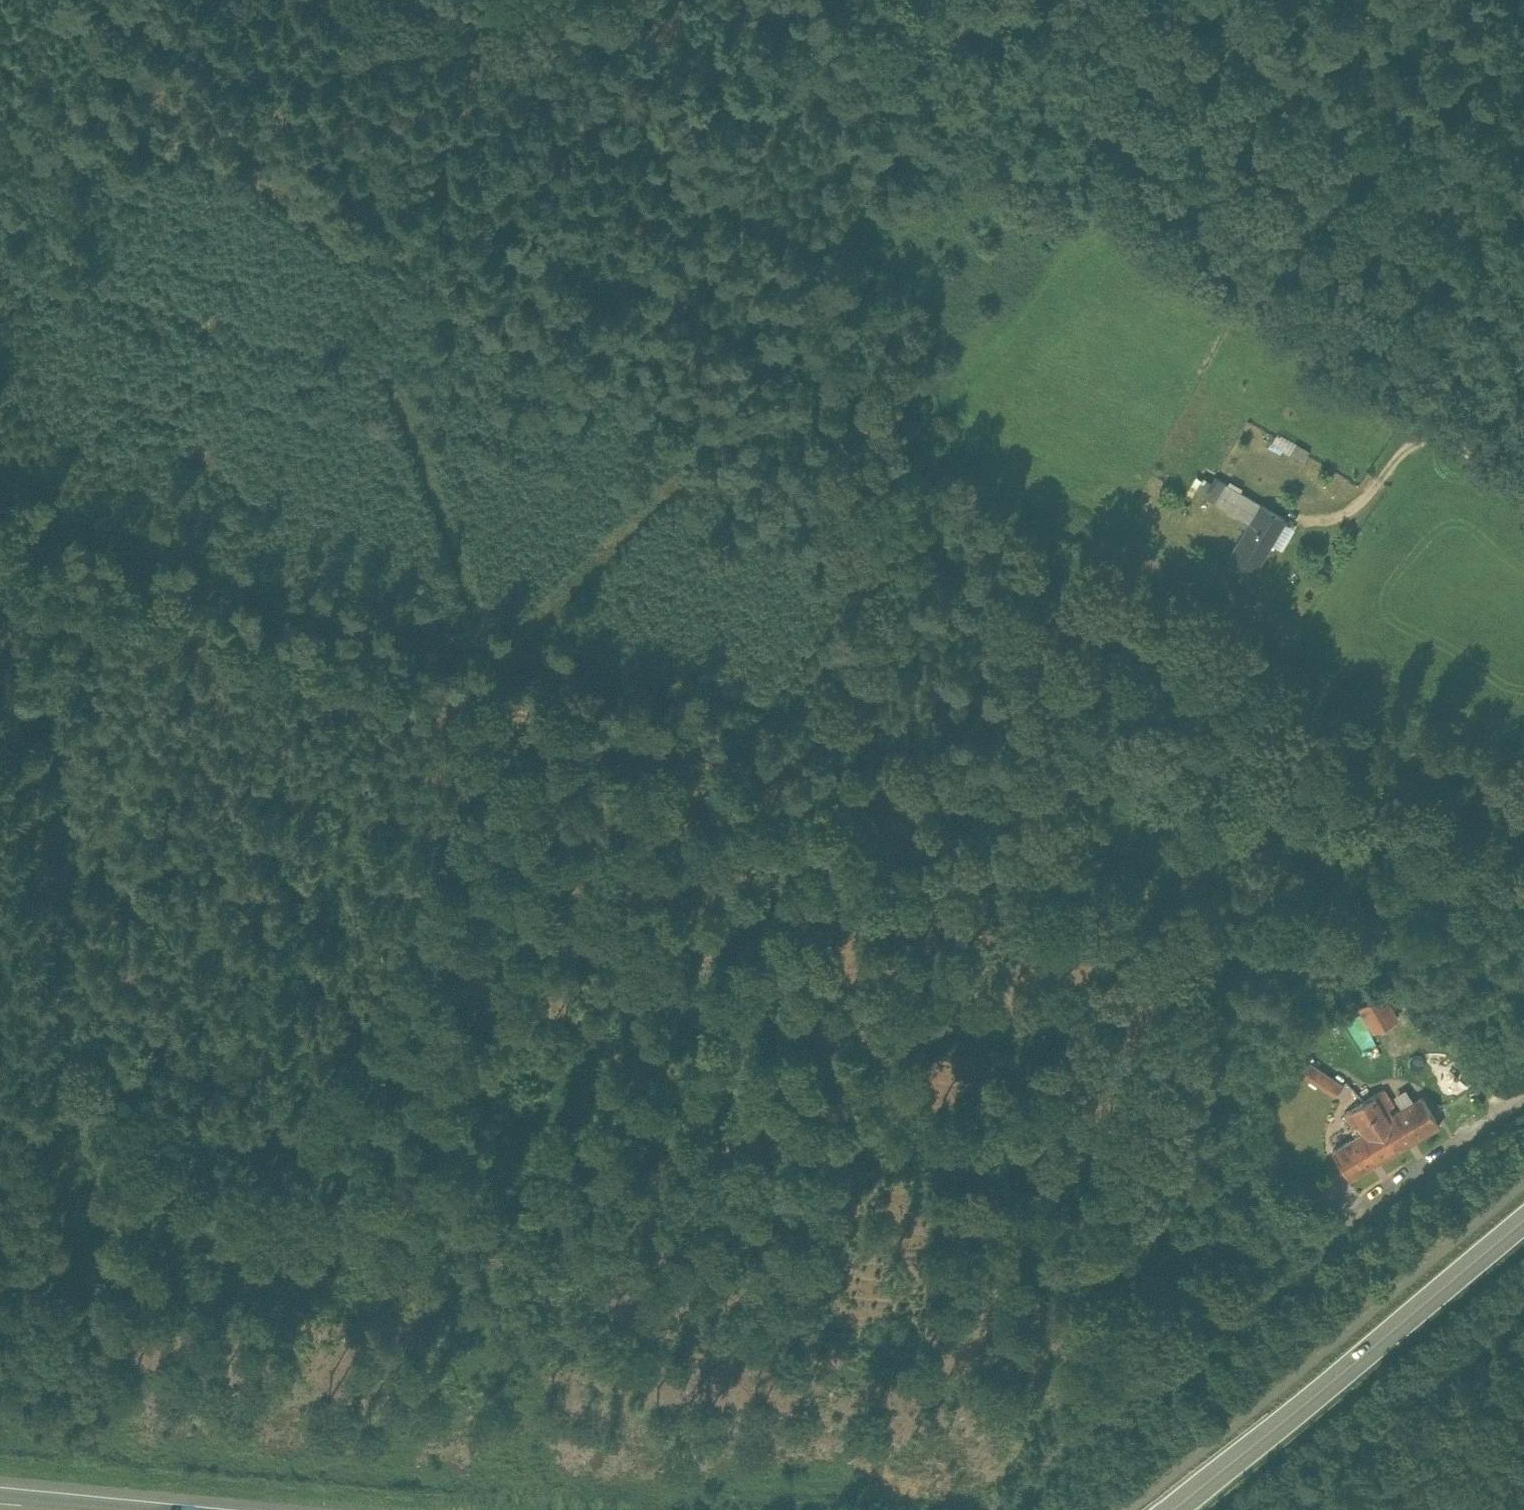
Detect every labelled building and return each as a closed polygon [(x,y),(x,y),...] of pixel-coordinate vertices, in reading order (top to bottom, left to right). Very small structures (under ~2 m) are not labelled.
[(1276,433),(1271,446),(1307,458),(1312,445),(1276,433)] [(1196,487),(1205,492),(1214,478),(1205,473),(1196,487)] [(1262,503),(1215,476),(1214,478),(1205,492),(1252,520),(1262,503)] [(1286,517),(1262,503),(1252,520),(1231,554),(1251,566),(1255,569),(1286,517)] [(1251,566),(1231,554),(1226,564),(1245,576),(1251,566)] [(1397,1020),(1384,996),(1360,1009),(1374,1033),(1397,1020)] [(1306,1062),(1299,1072),(1335,1097),(1343,1088),(1306,1062)] [(1385,1092),(1345,1117),(1355,1132),(1359,1130),(1363,1136),(1392,1118),(1390,1113),(1392,1112),(1391,1110),(1395,1108),(1385,1092)] [(1392,1118),(1363,1136),(1333,1155),(1351,1183),(1440,1128),(1422,1099),(1392,1118)]
